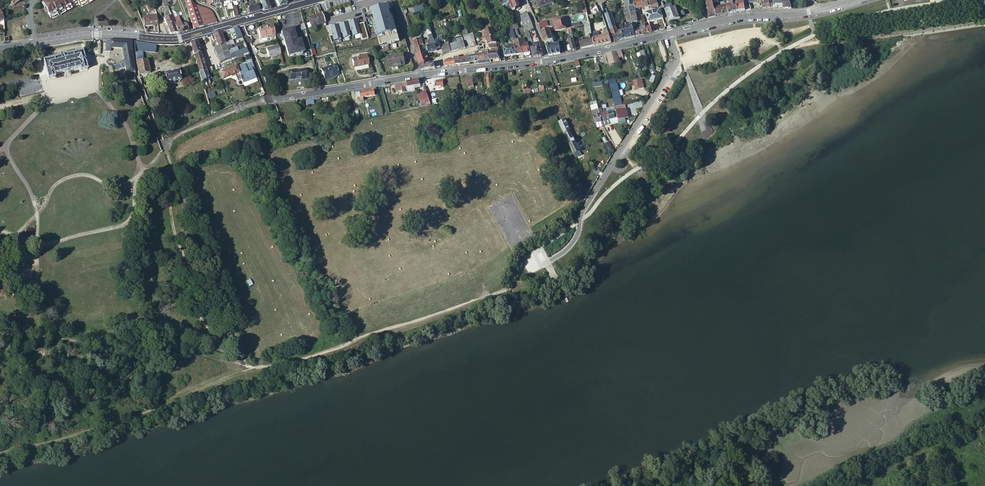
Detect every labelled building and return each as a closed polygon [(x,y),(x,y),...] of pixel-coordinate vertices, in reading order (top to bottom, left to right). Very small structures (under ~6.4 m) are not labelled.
[(41,3),(44,9),(46,12),(49,18),(56,14),(57,15),(71,8),(70,6),(77,2),(78,4),(79,6),(86,2),(86,3),(92,0),(50,0),(49,1),(48,0),(47,0),(41,3)] [(184,0),(193,29),(202,27),(216,23),(212,12),(210,10),(208,9),(204,7),(199,5),(194,3),(192,2),(190,0),(185,0),(184,0)] [(259,11),(263,10),(263,11),(270,9),(270,8),(266,0),(258,0),(255,1),(257,5),(259,11)] [(509,19),(513,13),(507,0),(502,0),(501,1),(505,9),(509,19)] [(512,3),(515,9),(519,6),(517,0),(511,0),(512,3)] [(634,0),(633,1),(634,5),(635,9),(638,8),(639,8),(643,7),(641,0),(634,0)] [(709,17),(715,16),(713,8),(720,6),(719,3),(718,0),(704,0),(709,17)] [(726,5),(727,13),(730,12),(735,11),(737,11),(737,5),(736,2),(736,0),(732,1),(732,0),(729,0),(730,4),(726,4),(726,5)] [(762,8),(770,7),(769,1),(767,1),(767,0),(760,0),(760,1),(762,8)] [(770,7),(773,7),(773,8),(780,9),(782,8),(782,0),(775,0),(769,1),(770,7)] [(791,8),(788,0),(782,0),(782,8),(784,8),(788,8),(790,8),(791,8)] [(248,8),(249,13),(250,13),(259,11),(257,5),(255,1),(251,3),(247,4),(248,8)] [(741,11),(745,10),(743,1),(736,2),(737,5),(737,11),(741,11)] [(420,2),(412,4),(415,11),(423,9),(420,2)] [(381,46),(400,41),(391,5),(372,10),(381,46)] [(713,8),(715,16),(720,15),(725,14),(727,13),(726,5),(723,6),(720,6),(713,8)] [(625,25),(628,38),(635,36),(632,23),(629,14),(628,6),(625,7),(623,7),(627,24),(625,25)] [(599,13),(598,11),(593,12),(592,7),(586,8),(586,9),(587,12),(588,16),(592,15),(597,14),(599,13)] [(665,9),(669,21),(678,19),(675,7),(672,7),(665,9)] [(663,18),(660,10),(645,14),(648,22),(663,18)] [(610,12),(604,14),(608,25),(609,26),(614,24),(610,12)] [(308,28),(324,22),(321,13),(308,18),(309,22),(306,23),(308,28)] [(532,24),(527,13),(520,16),(523,26),(528,25),(532,24)] [(640,21),(639,15),(636,16),(635,13),(629,14),(632,23),(635,22),(639,21),(640,21)] [(143,26),(157,25),(156,15),(151,15),(151,17),(142,18),(143,26)] [(644,23),(642,15),(639,15),(640,21),(640,22),(641,26),(641,28),(643,34),(651,32),(650,28),(648,22),(644,23)] [(164,18),(166,25),(173,23),(173,22),(170,16),(164,18)] [(552,21),(554,28),(555,31),(566,29),(563,18),(552,21)] [(184,32),(188,31),(186,23),(181,25),(179,19),(173,22),(173,23),(177,33),(179,33),(184,32)] [(512,26),(509,19),(504,21),(506,26),(508,30),(510,37),(511,42),(508,42),(509,46),(503,47),(504,57),(516,55),(514,46),(517,45),(516,41),(513,30),(512,26)] [(352,37),(360,35),(357,20),(328,26),(330,35),(332,34),(334,41),(342,39),(352,37)] [(635,36),(643,34),(641,28),(636,29),(636,27),(635,22),(632,23),(635,36)] [(166,25),(169,34),(170,34),(177,33),(173,23),(166,25)] [(257,28),(260,38),(271,34),(274,33),(272,28),(271,24),(268,25),(257,28)] [(614,24),(609,26),(614,42),(619,41),(616,30),(616,28),(614,24)] [(532,35),(528,25),(523,26),(528,36),(530,45),(533,44),(533,43),(530,35),(532,35)] [(616,30),(619,41),(628,38),(625,25),(623,25),(619,26),(620,30),(618,31),(618,30),(616,30)] [(593,41),(592,35),(590,27),(583,27),(586,39),(579,41),(580,49),(594,46),(593,41)] [(611,42),(609,35),(609,33),(607,27),(604,28),(606,35),(599,37),(593,38),(592,35),(593,41),(594,46),(611,42)] [(295,37),(292,28),(281,32),(288,56),(303,52),(300,39),(295,41),(294,37),(295,37)] [(490,48),(497,47),(493,29),(492,28),(489,29),(484,30),(488,49),(490,48)] [(549,29),(540,31),(542,37),(551,34),(549,29)] [(217,45),(224,43),(220,31),(218,32),(213,34),(211,35),(213,41),(215,40),(217,45)] [(464,36),(467,47),(470,46),(472,45),(471,39),(470,34),(464,36)] [(553,41),(551,34),(542,37),(544,43),(553,41)] [(570,51),(576,50),(572,36),(567,38),(570,51)] [(131,41),(106,39),(103,39),(103,42),(105,43),(105,50),(109,50),(110,47),(121,48),(123,61),(112,64),(113,69),(124,66),(126,73),(134,71),(134,70),(131,41)] [(521,40),(523,53),(523,55),(525,56),(529,56),(530,54),(530,52),(528,43),(525,44),(524,39),(521,40)] [(514,46),(516,55),(523,53),(521,40),(516,41),(517,45),(514,46)] [(190,42),(194,55),(200,53),(200,52),(197,42),(197,41),(190,42)] [(553,41),(544,43),(548,55),(555,54),(560,53),(559,46),(555,47),(553,41)] [(137,66),(138,75),(150,73),(148,60),(143,61),(142,53),(154,51),(153,44),(152,44),(138,42),(134,42),(135,51),(136,59),(137,66)] [(226,47),(224,43),(217,45),(215,46),(214,47),(216,53),(221,52),(220,49),(226,47)] [(414,45),(417,54),(426,52),(422,43),(414,45)] [(449,44),(449,43),(444,45),(443,50),(444,54),(444,53),(445,53),(451,51),(449,44)] [(436,48),(435,44),(432,44),(426,46),(428,51),(428,52),(437,50),(436,48)] [(268,58),(280,54),(278,45),(266,49),(268,58)] [(534,47),(531,47),(533,57),(541,56),(543,54),(540,45),(538,46),(536,46),(534,47)] [(216,53),(217,56),(222,54),(223,57),(229,54),(226,47),(220,49),(221,52),(216,53)] [(489,60),(499,59),(497,47),(490,48),(491,52),(488,53),(489,60)] [(220,62),(248,52),(246,48),(242,50),(236,52),(229,54),(223,57),(222,54),(217,56),(220,62)] [(57,74),(64,72),(69,71),(79,68),(80,70),(87,69),(86,63),(89,62),(90,61),(89,56),(88,55),(84,55),(82,50),(65,54),(65,53),(58,55),(59,56),(43,60),(47,79),(54,77),(54,75),(57,74)] [(426,52),(417,54),(416,54),(419,63),(429,60),(426,52)] [(607,54),(610,64),(620,61),(618,57),(616,52),(607,54)] [(200,53),(194,55),(199,71),(205,69),(200,53)] [(387,56),(389,67),(403,64),(401,53),(387,56)] [(478,64),(486,63),(486,61),(484,53),(478,55),(477,55),(478,62),(478,64)] [(352,59),(354,68),(369,64),(366,54),(361,55),(361,57),(352,59)] [(472,63),(478,62),(477,55),(469,56),(470,63),(472,63)] [(454,59),(455,65),(457,65),(470,63),(469,56),(462,57),(454,59)] [(421,69),(430,68),(430,64),(429,60),(419,63),(421,69)] [(243,74),(246,81),(256,78),(253,70),(251,67),(254,66),(252,61),(241,65),(236,67),(238,71),(240,75),(243,74)] [(321,69),(325,79),(339,74),(335,64),(321,69)] [(237,80),(241,78),(240,75),(238,71),(236,67),(236,66),(220,72),(222,78),(231,75),(234,73),(235,75),(237,80)] [(201,80),(201,81),(204,80),(208,78),(205,69),(199,71),(201,80)] [(289,70),(291,80),(307,78),(306,69),(298,70),(298,69),(289,70)] [(164,74),(166,84),(181,80),(179,70),(164,74)] [(614,79),(609,80),(614,107),(615,108),(621,106),(616,83),(615,84),(614,79)] [(420,85),(419,80),(417,80),(400,83),(401,87),(402,93),(407,92),(406,87),(420,85)] [(356,93),(357,98),(360,98),(360,101),(364,100),(364,97),(375,94),(374,89),(356,93)] [(621,106),(615,108),(615,109),(617,120),(630,116),(628,104),(621,106)] [(601,122),(603,125),(611,123),(609,120),(608,111),(607,108),(602,110),(601,108),(598,109),(599,111),(601,122)] [(594,123),(601,122),(599,111),(598,109),(595,110),(596,116),(595,116),(594,112),(592,113),(593,116),(594,123)] [(609,120),(611,123),(617,121),(617,120),(615,109),(608,111),(609,120)] [(562,113),(555,116),(574,154),(579,152),(569,130),(570,130),(567,125),(568,124),(562,113)] [(608,143),(605,144),(609,152),(613,150),(609,142),(608,143)]
